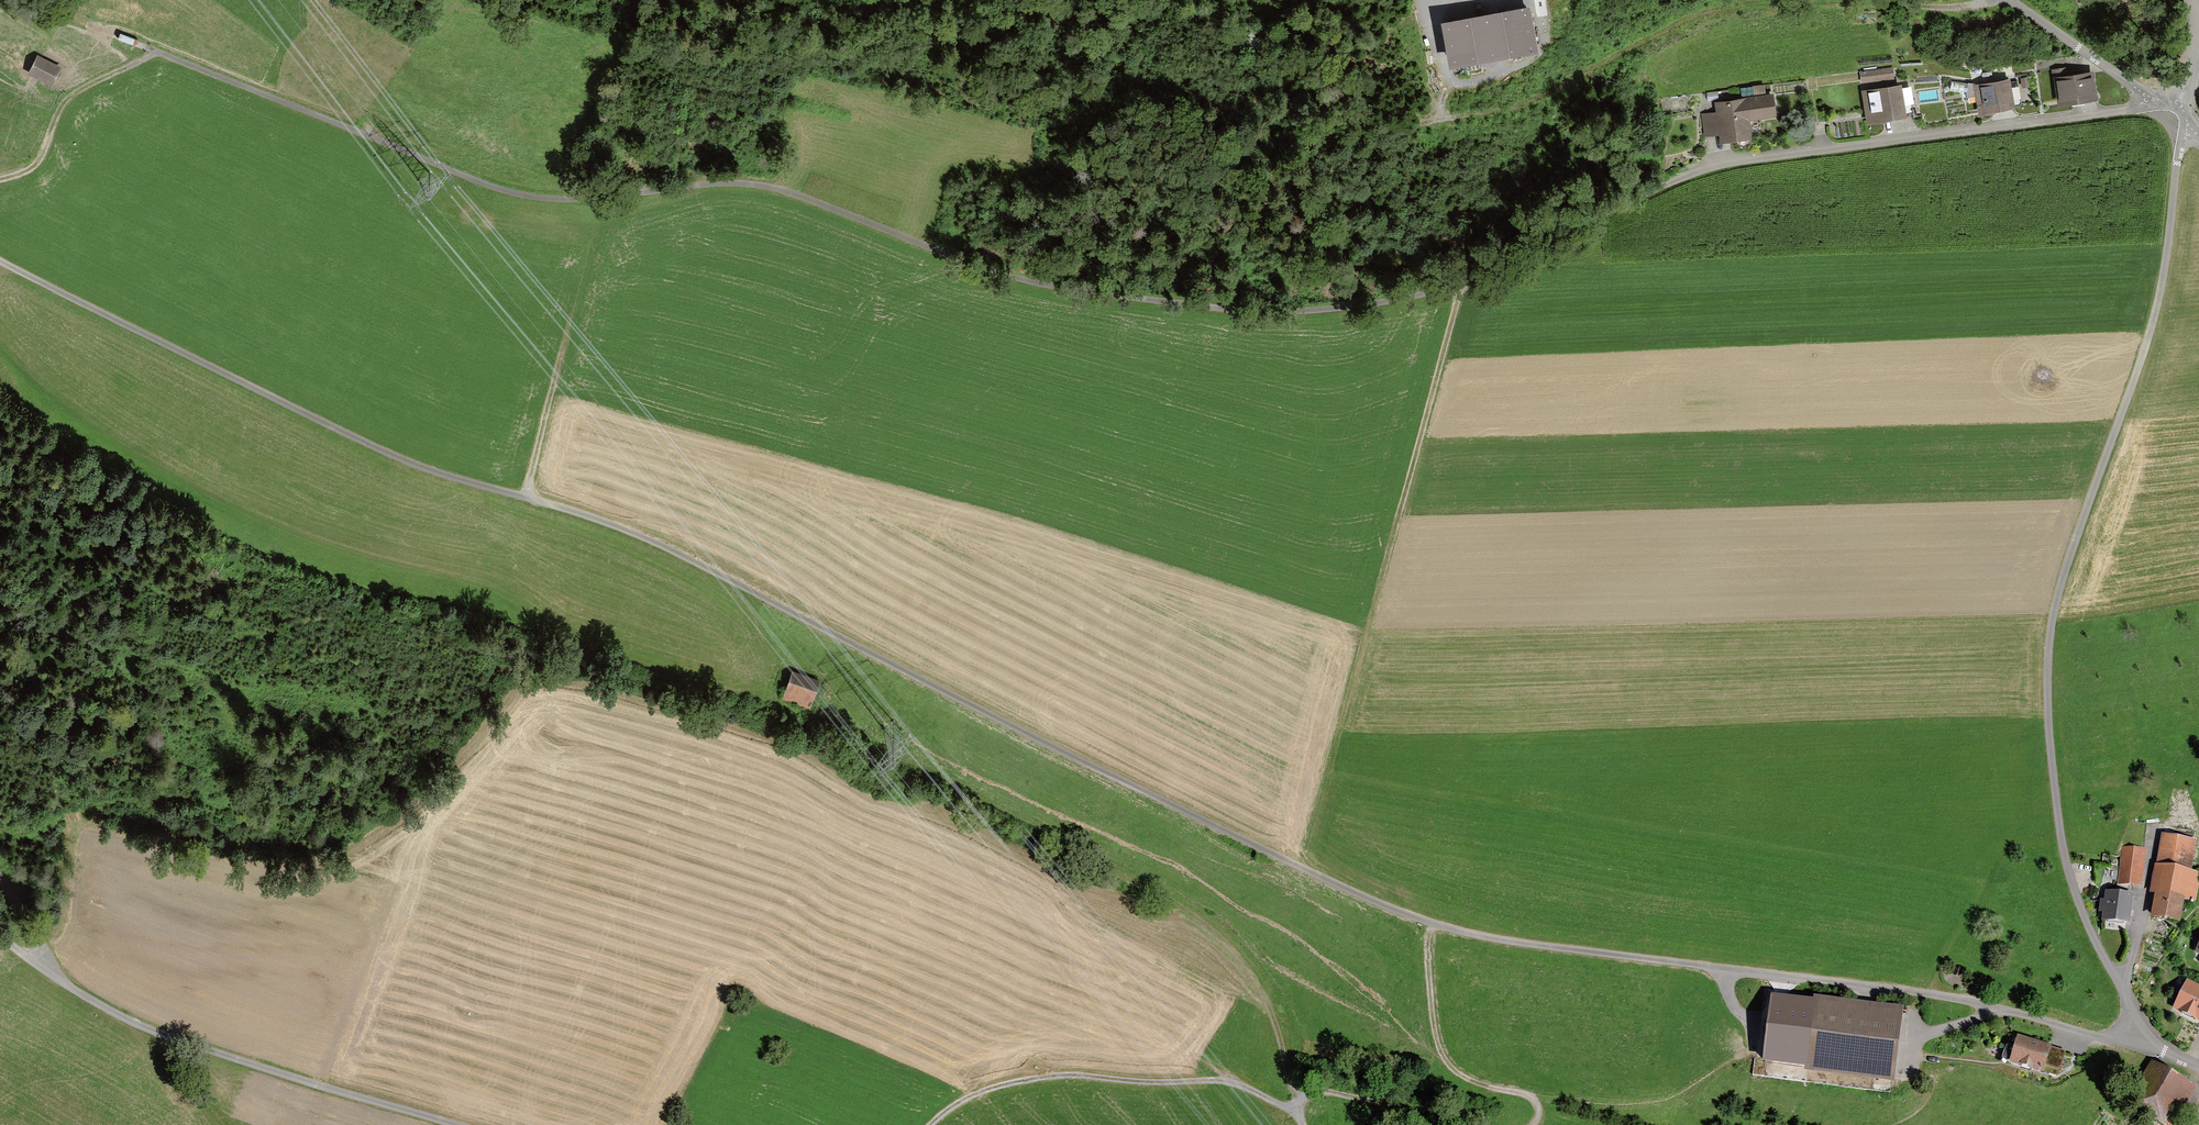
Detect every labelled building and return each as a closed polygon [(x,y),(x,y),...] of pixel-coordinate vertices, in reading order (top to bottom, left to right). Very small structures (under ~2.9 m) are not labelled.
[(1536,47),(1529,4),(1443,19),(1451,62),(1536,47)] [(60,70),(35,59),(28,76),(52,87),(60,70)] [(2066,66),(2053,68),(2060,107),(2095,101),(2091,76),(2068,80),(2066,66)] [(1892,69),(1859,74),(1860,84),(1893,79),(1892,69)] [(2009,80),(1973,86),(1979,117),(2014,110),(2009,80)] [(1766,82),(1754,84),(1755,92),(1766,90),(1766,82)] [(1910,86),(1866,93),(1871,125),(1905,120),(1904,110),(1914,108),(1910,86)] [(1774,116),(1771,94),(1714,102),(1715,111),(1701,113),(1705,139),(1720,137),(1721,143),(1748,139),(1745,120),(1774,116)] [(816,684),(788,674),(780,698),(808,708),(816,684)] [(2191,845),(2166,841),(2156,898),(2161,899),(2156,927),(2178,931),(2183,903),(2193,905),(2198,879),(2186,877),(2191,845)] [(2145,851),(2126,848),(2121,884),(2141,887),(2145,851)] [(2130,900),(2105,897),(2102,929),(2126,932),(2130,900)] [(2188,984),(2175,1009),(2198,1021),(2198,989),(2188,984)] [(1805,1065),(1804,1069),(1894,1080),(1904,1005),(1814,994),(1814,997),(1771,992),(1763,1060),(1805,1065)] [(2017,1037),(2009,1066),(2042,1076),(2044,1070),(2057,1074),(2064,1051),(2017,1037)] [(2156,1071),(2135,1112),(2160,1124),(2173,1124),(2191,1089),(2156,1071)]
